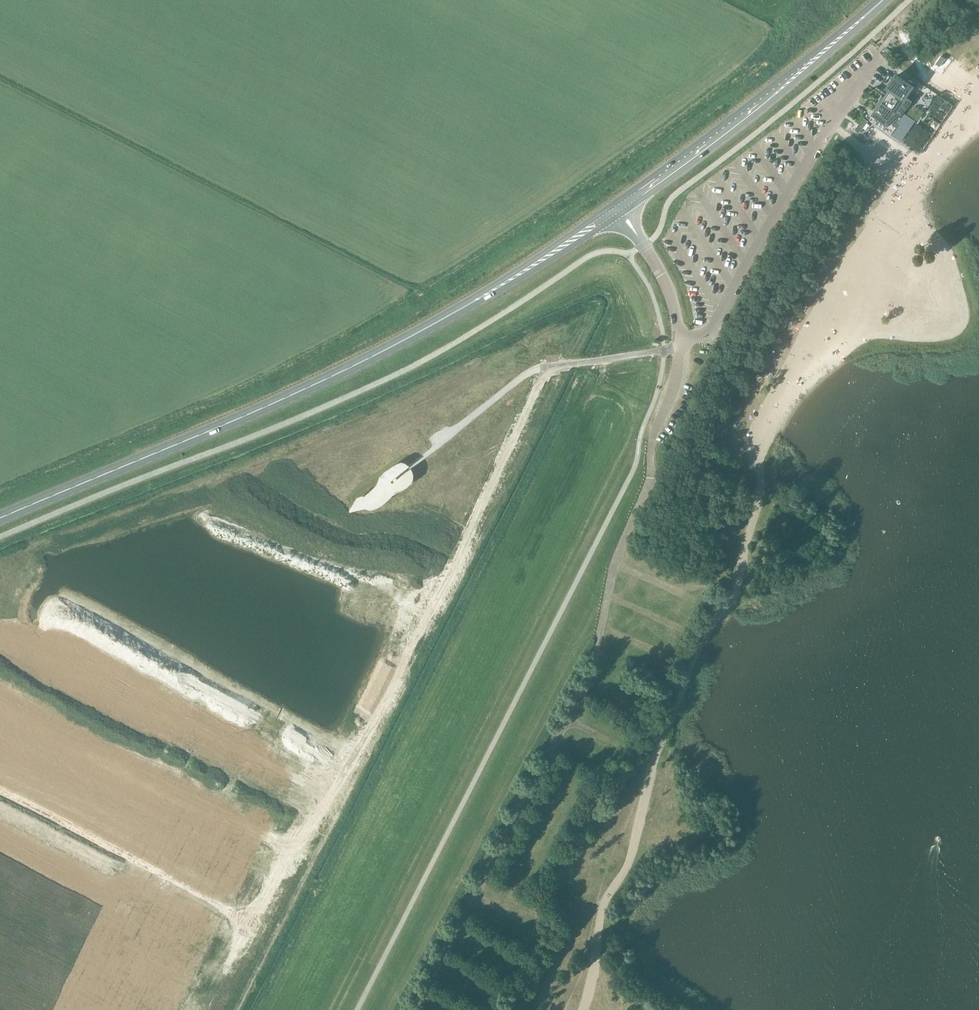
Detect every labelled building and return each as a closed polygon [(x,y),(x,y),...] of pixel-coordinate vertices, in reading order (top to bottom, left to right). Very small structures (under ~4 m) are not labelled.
[(941,56),(935,64),(939,67),(945,59),(941,56)] [(899,70),(887,87),(890,89),(884,98),(881,97),(878,102),(880,103),(873,113),(874,113),(875,113),(891,124),(913,103),(927,82),(923,79),(921,82),(912,76),(911,78),(899,70)] [(892,132),(902,139),(917,119),(906,112),(892,132)]
